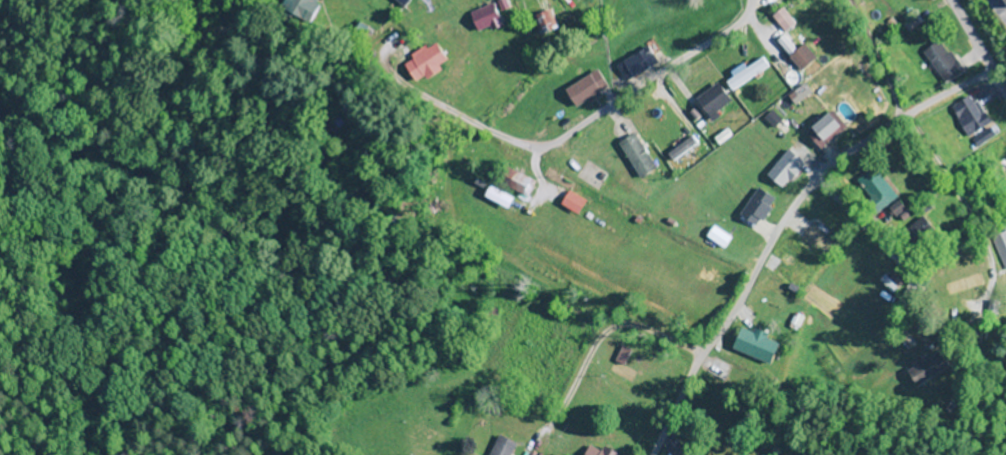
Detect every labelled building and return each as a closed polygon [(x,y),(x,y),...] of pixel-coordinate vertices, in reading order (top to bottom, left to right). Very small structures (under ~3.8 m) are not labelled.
[(306,23),(319,0),(287,0),(281,10),(306,23)] [(1001,9),(1005,6),(1005,0),(996,0),(1001,9)] [(500,24),(491,2),(465,13),(475,34),(500,24)] [(783,32),(793,23),(779,9),(769,18),(783,32)] [(531,15),(536,34),(554,29),(549,10),(531,15)] [(814,59),(801,43),(794,49),(782,34),(774,41),(798,71),(814,59)] [(945,86),(963,72),(940,41),(922,54),(945,86)] [(416,85),(447,68),(433,44),(402,62),(416,85)] [(622,81),(656,64),(647,46),(613,64),(622,81)] [(766,66),(760,56),(723,82),(730,92),(766,66)] [(607,89),(593,69),(562,92),(576,112),(607,89)] [(706,120),(730,104),(717,83),(693,99),(706,120)] [(996,135),(972,101),(953,114),(977,148),(996,135)] [(817,151),(841,129),(825,112),(802,133),(817,151)] [(617,141),(635,180),(654,171),(636,133),(617,141)] [(665,153),(671,162),(697,144),(690,135),(665,153)] [(803,165),(787,149),(763,174),(779,190),(803,165)] [(893,197),(871,167),(850,182),(872,213),(893,197)] [(498,184),(525,198),(533,182),(506,168),(498,184)] [(774,199),(756,188),(736,217),(754,229),(774,199)] [(801,254),(829,244),(821,223),(793,233),(801,254)] [(991,240),(1003,272),(1005,271),(1005,234),(991,240)] [(876,281),(887,294),(895,287),(883,274),(876,281)] [(729,349),(765,365),(776,343),(740,326),(729,349)] [(912,357),(896,367),(909,388),(941,368),(931,352),(915,362),(912,357)] [(515,445),(495,436),(487,454),(511,454),(515,445)] [(593,444),(587,454),(611,454),(593,444)]
